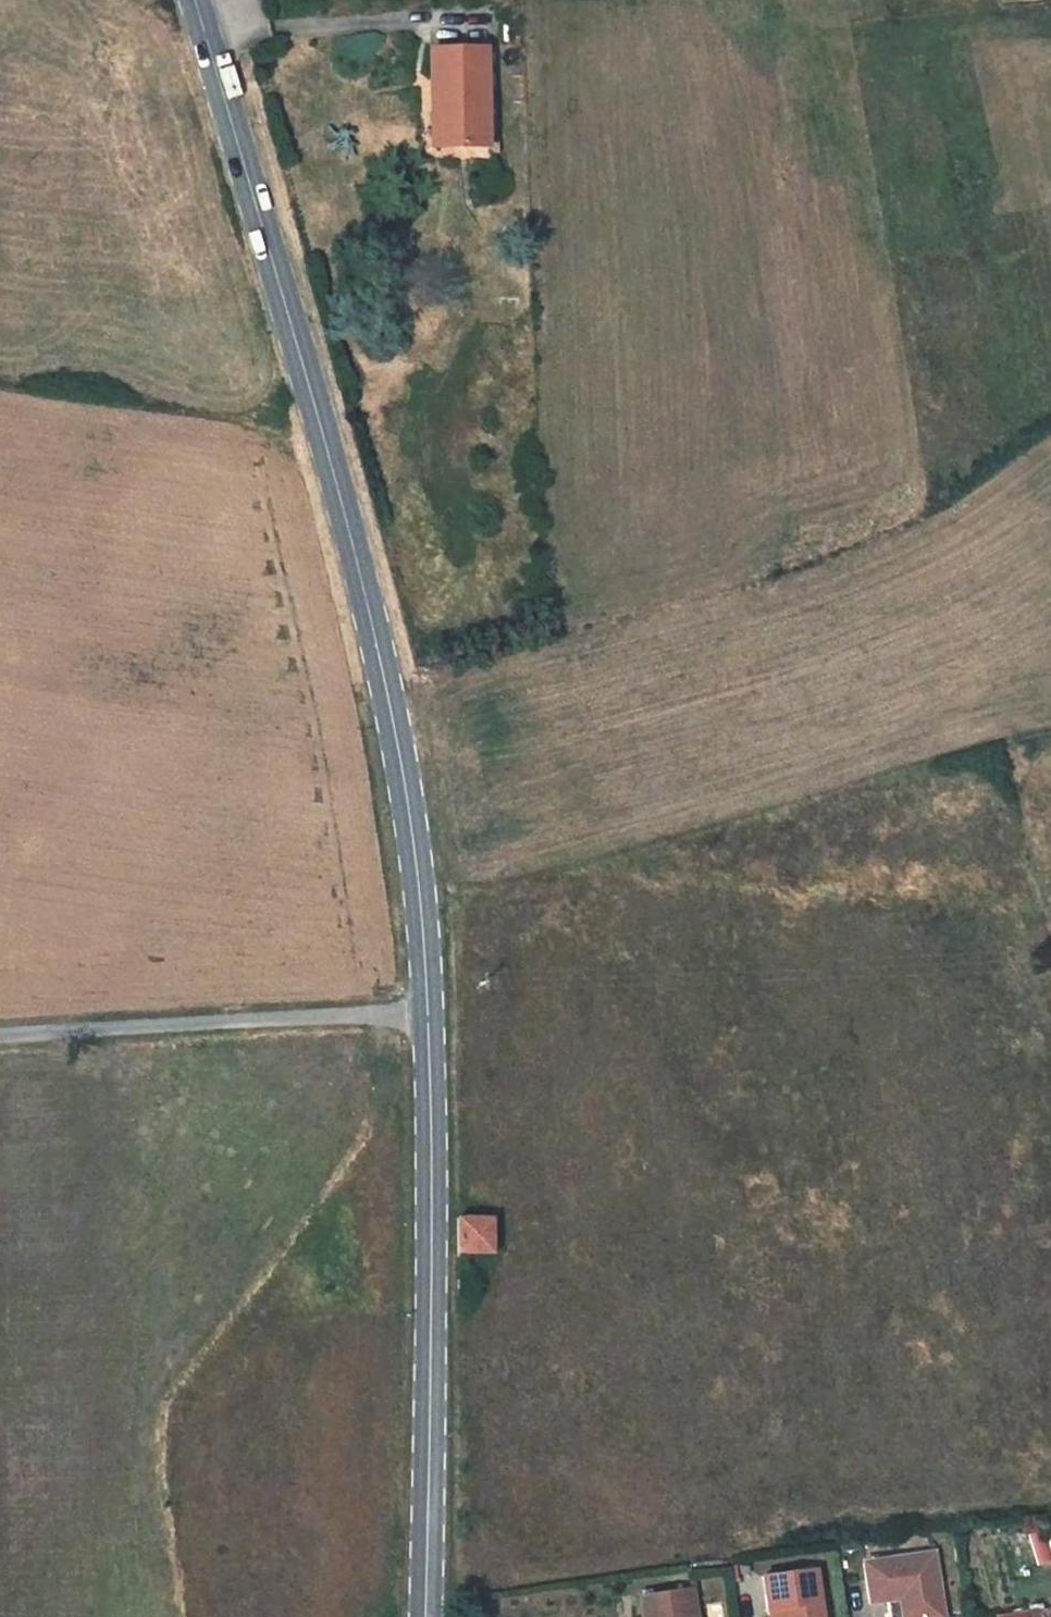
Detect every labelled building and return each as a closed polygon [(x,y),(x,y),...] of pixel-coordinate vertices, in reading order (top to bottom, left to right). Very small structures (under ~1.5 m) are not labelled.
[(427,54),(428,125),(452,126),(453,149),(482,150),(479,54),(427,54)] [(492,1219),(461,1217),(460,1250),(491,1252),(492,1219)] [(868,1560),(873,1601),(903,1597),(906,1616),(946,1616),(938,1552),(868,1560)] [(767,1573),(772,1608),(778,1607),(780,1616),(827,1616),(820,1567),(767,1573)] [(646,1616),(697,1616),(693,1588),(643,1594),(646,1616)]
